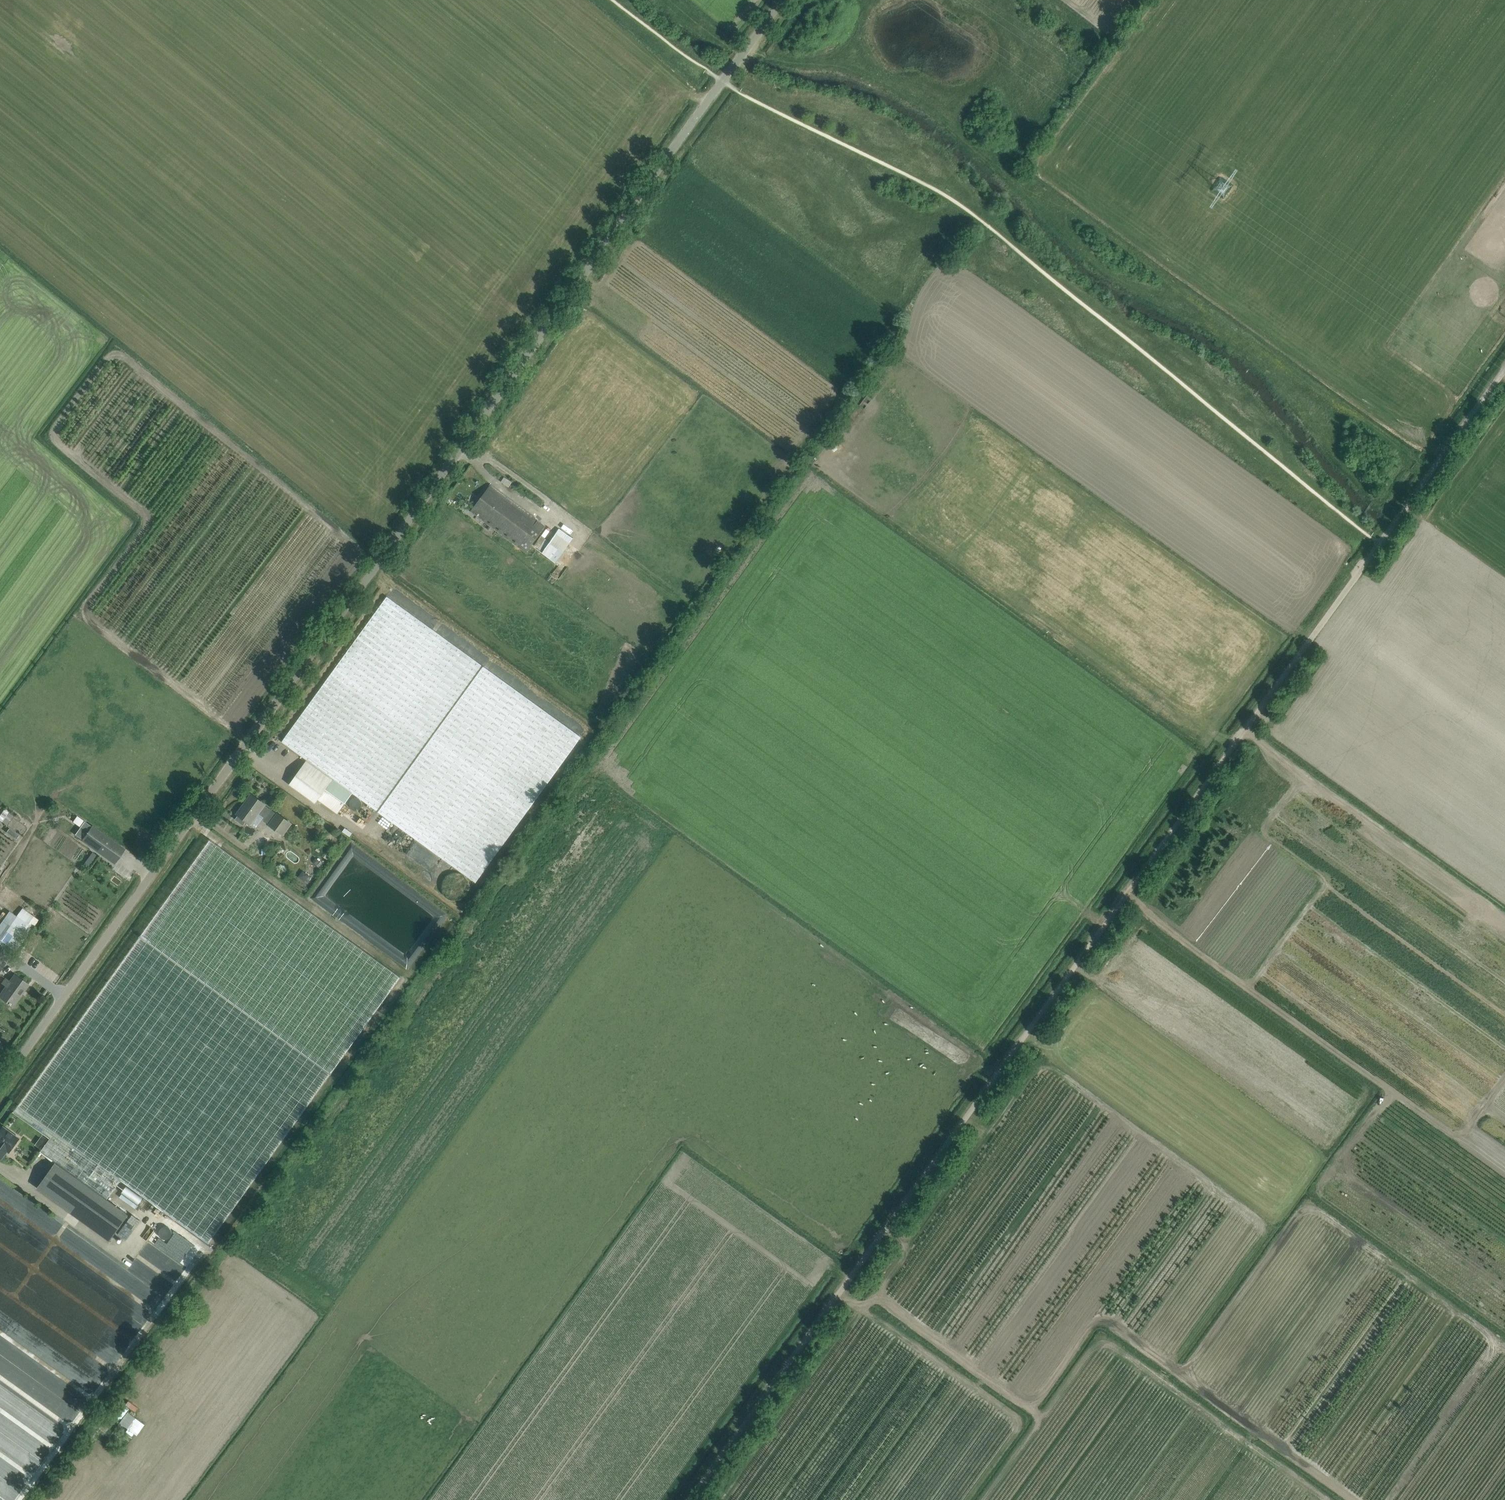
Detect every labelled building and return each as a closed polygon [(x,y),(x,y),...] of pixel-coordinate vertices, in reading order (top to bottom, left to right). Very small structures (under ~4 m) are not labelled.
[(538,520),(491,485),(471,511),(526,552),(535,540),(527,534),(538,520)] [(561,530),(544,554),(557,564),(564,554),(567,550),(575,539),(561,530)] [(475,883),(581,738),(395,602),(387,596),(282,742),(306,760),(288,785),(314,803),(317,800),(336,814),(352,793),(475,883)] [(278,813),(277,813),(265,804),(251,794),(237,814),(239,815),(236,819),(243,824),(246,820),(251,824),(259,813),(265,818),(263,820),(270,824),(269,825),(283,835),(291,823),(278,813)] [(0,816),(0,820),(7,825),(15,815),(5,808),(0,816)] [(83,820),(74,834),(82,839),(115,863),(125,849),(91,826),(83,820)] [(10,827),(7,832),(17,839),(20,834),(10,827)] [(140,936),(14,1112),(50,1138),(44,1147),(40,1152),(55,1163),(37,1188),(110,1241),(128,1215),(107,1200),(121,1180),(209,1243),(331,1073),(401,976),(210,839),(140,936)] [(303,870),(299,875),(304,879),(308,874),(303,870)] [(18,919),(0,942),(0,946),(14,956),(33,930),(18,919)] [(28,984),(14,974),(9,981),(5,979),(2,983),(6,986),(0,995),(0,997),(8,1002),(7,1003),(10,1004),(13,1006),(28,984)] [(3,1126),(0,1131),(0,1157),(2,1158),(7,1151),(9,1152),(20,1138),(3,1126)] [(156,1246),(159,1239),(166,1242),(173,1229),(160,1222),(150,1243),(156,1246)] [(128,1411),(120,1422),(137,1435),(145,1424),(128,1411)]
